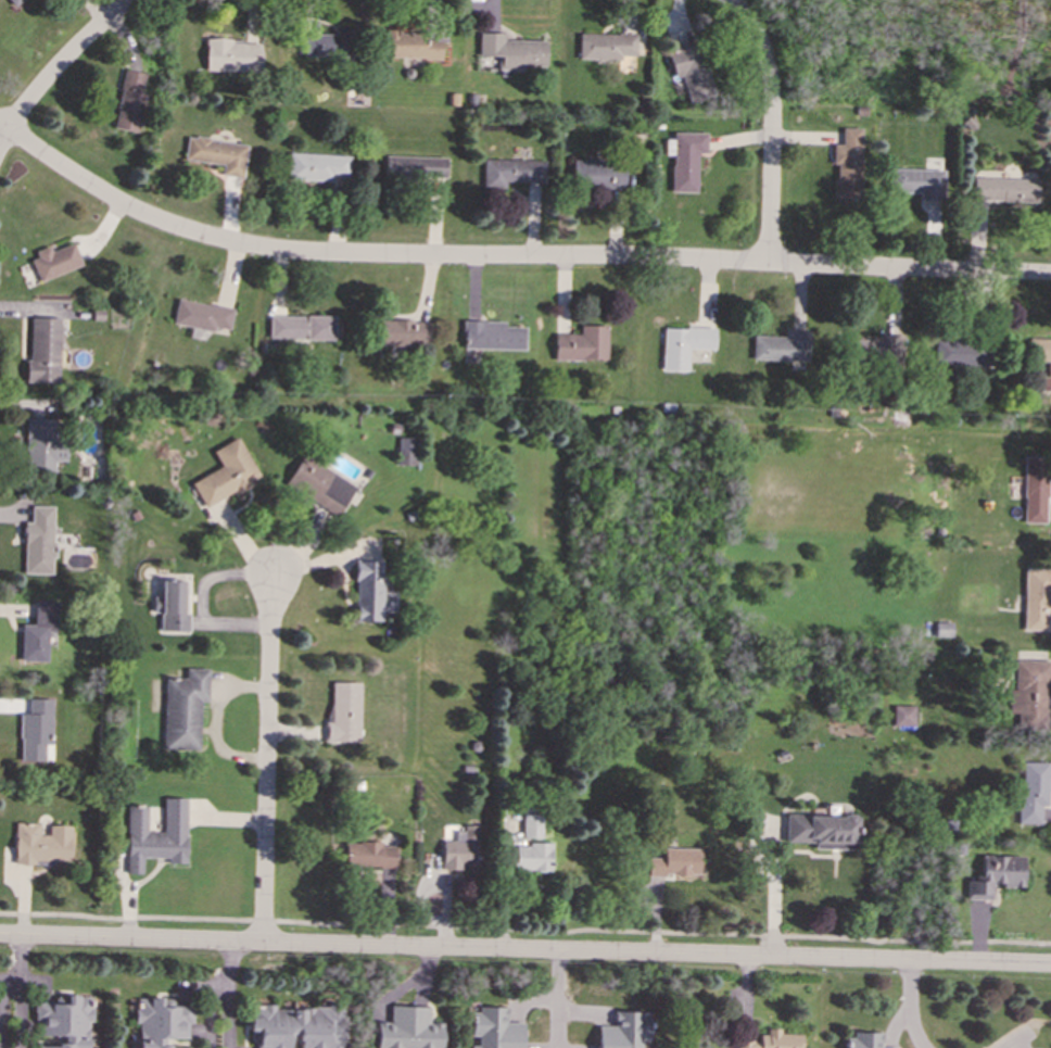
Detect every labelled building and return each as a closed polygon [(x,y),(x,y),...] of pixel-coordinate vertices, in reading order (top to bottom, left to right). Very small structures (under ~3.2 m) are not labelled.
[(332,35),(303,34),(302,55),(353,56),(354,28),(332,28),(332,35)] [(440,59),(441,40),(423,39),(423,31),(384,30),(383,58),(440,59)] [(503,39),(503,33),(478,33),(477,55),(497,56),(496,70),(545,71),(545,40),(503,39)] [(578,60),(618,60),(619,55),(634,55),(634,34),(578,34),(578,60)] [(259,40),(204,40),(204,71),(259,72),(259,40)] [(667,51),(673,77),(680,76),(687,104),(713,97),(699,43),(667,51)] [(136,132),(143,93),(140,93),(144,74),(123,70),(112,128),(136,132)] [(861,128),(841,128),(841,144),(832,144),(832,164),(836,164),(835,199),(861,200),(861,128)] [(696,192),(696,154),(705,154),(706,132),(672,132),(672,139),(664,139),(664,155),(671,155),(671,192),(696,192)] [(245,144),(186,136),(182,160),(221,164),(220,174),(242,177),(245,144)] [(349,155),(287,153),(286,179),(332,181),(332,176),(347,176),(349,155)] [(444,179),(444,157),(383,156),(383,178),(444,179)] [(482,188),(505,188),(505,181),(543,182),(544,160),(482,159),(482,188)] [(622,188),(623,161),(571,161),(571,188),(622,188)] [(920,199),(942,200),(944,169),(888,168),(888,192),(920,193),(920,199)] [(973,178),(973,201),(1038,202),(1038,178),(973,178)] [(80,266),(72,243),(49,251),(48,248),(28,255),(38,281),(80,266)] [(228,329),(232,308),(177,299),(172,324),(212,331),(213,327),(228,329)] [(333,316),(269,315),(268,339),(333,340),(333,316)] [(27,382),(58,382),(60,318),(28,317),(27,382)] [(428,319),(373,321),(373,348),(429,345),(428,319)] [(523,350),(523,327),(504,326),(504,321),(463,320),(463,349),(523,350)] [(555,333),(554,359),(606,361),(607,326),(579,325),(579,333),(555,333)] [(713,350),(713,328),(662,327),(661,370),(687,371),(687,349),(713,350)] [(808,361),(809,332),(784,331),(784,337),(752,336),(752,359),(808,361)] [(845,336),(844,365),(903,366),(903,337),(845,336)] [(1027,338),(1027,352),(1034,353),(1034,362),(1047,362),(1047,377),(1040,376),(1040,391),(1050,391),(1050,338),(1027,338)] [(934,366),(987,366),(987,341),(934,341),(934,366)] [(53,475),(53,460),(65,462),(65,439),(56,438),(56,418),(26,418),(25,474),(53,475)] [(204,507),(233,491),(235,492),(259,479),(237,437),(212,451),(220,466),(191,482),(204,507)] [(414,465),(415,438),(397,438),(397,465),(414,465)] [(283,487),(338,516),(355,484),(301,455),(283,487)] [(1046,523),(1047,456),(1024,456),(1023,522),(1046,523)] [(53,506),(30,505),(30,521),(24,521),(23,573),(52,573),(53,506)] [(381,561),(355,560),(354,620),(380,621),(380,614),(394,615),(394,591),(380,591),(381,561)] [(1024,568),(1024,630),(1046,631),(1047,611),(1050,611),(1050,569),(1024,568)] [(189,631),(189,614),(183,614),(185,581),(161,580),(161,597),(153,597),(152,611),(161,611),(161,631),(189,631)] [(21,624),(20,661),(46,662),(47,631),(54,631),(55,602),(34,601),(33,624),(21,624)] [(936,636),(952,636),(951,622),(936,622),(936,636)] [(1049,660),(1014,660),(1013,690),(1008,690),(1008,712),(1016,712),(1016,733),(1048,733),(1049,660)] [(165,678),(163,748),(200,749),(200,702),(207,702),(208,669),(186,668),(186,678),(165,678)] [(360,682),(329,682),(327,742),(358,743),(360,682)] [(20,714),(18,760),(49,761),(50,698),(28,698),(27,714),(20,714)] [(892,725),(914,725),(914,705),(892,705),(892,725)] [(1048,762),(1020,761),(1020,823),(1040,823),(1040,806),(1047,806),(1048,762)] [(127,873),(142,874),(142,858),(168,858),(168,863),(186,863),(187,798),(164,798),(163,833),(147,832),(148,806),(128,806),(127,873)] [(541,838),(542,815),(522,815),(521,837),(541,838)] [(784,842),(812,843),(812,848),(853,849),(854,816),(784,815),(784,842)] [(14,864),(33,866),(33,861),(71,862),(72,825),(48,825),(48,834),(39,834),(39,823),(15,822),(14,864)] [(476,825),(463,825),(463,830),(455,830),(455,841),(442,841),(442,869),(463,870),(463,866),(474,866),(476,825)] [(395,868),(396,846),(381,845),(381,843),(345,842),(344,867),(395,868)] [(549,870),(550,844),(515,843),(515,870),(549,870)] [(647,857),(647,874),(698,875),(698,848),(662,847),(662,858),(647,857)] [(991,900),(991,883),(1001,883),(1001,886),(1023,887),(1023,856),(980,856),(980,881),(965,881),(965,899),(991,900)] [(87,1021),(90,1021),(89,997),(34,999),(36,1036),(61,1035),(62,1045),(37,1046),(37,1047),(88,1047),(87,1021)] [(167,1038),(191,1038),(192,1006),(162,1005),(162,998),(135,997),(135,1022),(137,1022),(136,1047),(166,1047),(167,1038)] [(290,1038),(300,1038),(300,1047),(344,1047),(343,1007),(276,1009),(276,1005),(250,1006),(251,1041),(256,1041),(256,1047),(290,1047),(290,1038)] [(390,1006),(389,1022),(377,1022),(376,1047),(441,1047),(442,1023),(429,1023),(429,1007),(390,1006)] [(506,1022),(506,1009),(470,1008),(470,1036),(477,1036),(477,1046),(470,1046),(470,1047),(522,1047),(522,1022),(506,1022)] [(596,1047),(641,1047),(641,1041),(648,1041),(648,1012),(613,1011),(612,1026),(596,1025),(596,1047)] [(778,1034),(778,1032),(758,1031),(758,1040),(736,1039),(736,1047),(799,1047),(799,1034),(778,1034)] [(879,1034),(845,1034),(845,1047),(879,1047),(879,1034)]
